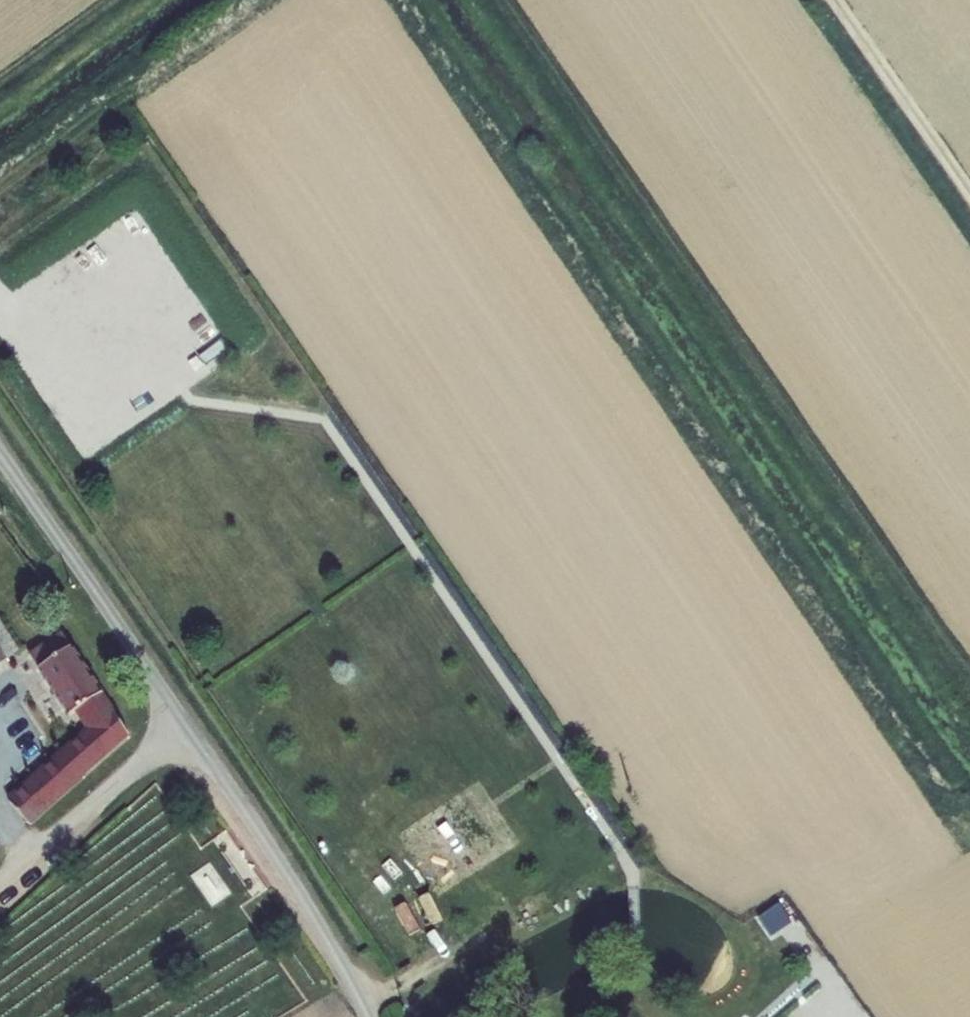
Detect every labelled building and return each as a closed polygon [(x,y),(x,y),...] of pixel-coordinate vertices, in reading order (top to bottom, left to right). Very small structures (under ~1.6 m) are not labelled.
[(20,652),(0,622),(0,665),(20,652)] [(31,655),(71,716),(78,710),(88,724),(80,730),(84,737),(10,803),(29,824),(130,736),(63,634),(31,655)] [(763,914),(744,924),(750,935),(769,925),(763,914)]
